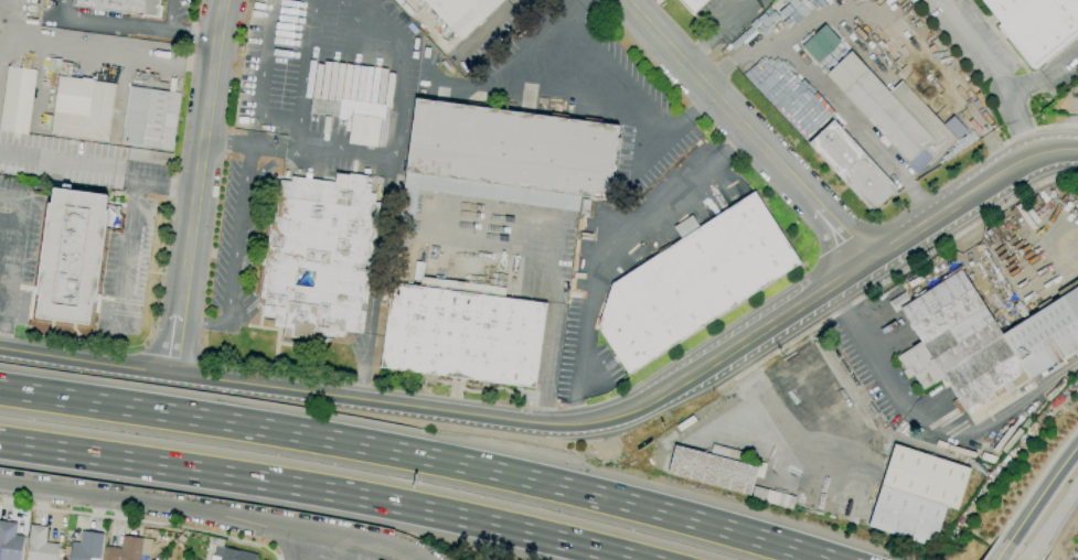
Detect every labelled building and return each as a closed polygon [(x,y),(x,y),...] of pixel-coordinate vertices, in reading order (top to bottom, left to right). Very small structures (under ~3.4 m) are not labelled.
[(76,7),(77,0),(160,0),(159,7),(161,7),(160,18),(76,7)] [(461,40),(423,0),(503,0),(461,40)] [(694,12),(683,0),(707,0),(694,12)] [(1034,65),(982,0),(1077,0),(1077,30),(1034,65)] [(800,46),(817,64),(840,42),(824,24),(800,46)] [(917,173),(826,74),(851,51),(889,93),(901,80),(943,125),(952,116),(967,131),(957,140),(942,153),(940,151),(917,173)] [(28,134),(0,130),(0,122),(8,66),(36,71),(28,134)] [(108,142),(51,134),(56,95),(54,95),(56,76),(58,76),(116,84),(108,142)] [(173,151),(162,149),(162,148),(142,146),(121,142),(130,86),(169,91),(170,77),(182,78),(180,93),(181,93),(173,151)] [(353,100),(311,94),(308,115),(350,121),(353,100)] [(408,245),(396,244),(416,99),(618,126),(609,200),(580,195),(578,212),(419,190),(414,231),(408,245)] [(377,147),(349,143),(352,115),(381,118),(377,147)] [(872,213),(808,143),(833,120),(897,190),(872,213)] [(313,341),(284,336),(285,327),(274,326),(275,317),(263,316),(264,304),(265,304),(266,300),(260,299),(265,266),(262,265),(263,258),(266,258),(271,214),(276,215),(280,181),(291,182),(292,177),(335,183),(337,173),(349,175),(350,173),(366,175),(365,189),(371,189),(370,193),(375,194),(374,202),(380,203),(366,304),(362,334),(346,332),(345,335),(344,335),(344,337),(335,336),(335,337),(323,336),(323,335),(314,334),(313,341)] [(90,325),(36,317),(40,294),(36,294),(49,203),(52,203),(54,189),(108,195),(106,211),(109,212),(97,302),(94,302),(90,325)] [(629,375),(598,327),(611,284),(682,239),(674,227),(692,215),(700,227),(755,192),(801,263),(629,375)] [(535,388),(381,367),(392,283),(419,287),(420,280),(414,279),(416,262),(425,263),(423,277),(505,288),(504,298),(546,304),(535,388)] [(1056,292),(1077,278),(1077,349),(1028,380),(1024,374),(964,411),(944,378),(922,391),(912,376),(907,379),(903,371),(904,370),(896,357),(910,348),(920,342),(900,309),(895,312),(888,302),(905,292),(911,301),(961,269),(1002,334),(1059,298),(1056,292)] [(750,495),(668,474),(675,445),(709,454),(713,444),(747,453),(744,463),(757,467),(750,495)] [(933,548),(868,527),(895,444),(970,469),(957,509),(947,506),(933,548)] [(764,480),(756,477),(760,463),(767,464),(764,480)] [(792,509),(750,499),(754,486),(796,497),(792,509)] [(24,536),(21,559),(0,559),(0,521),(17,523),(15,535),(24,536)] [(58,543),(57,559),(27,559),(29,542),(28,542),(30,525),(47,527),(45,542),(58,543)] [(100,559),(69,559),(72,541),(79,542),(82,530),(104,534),(100,559)] [(141,554),(140,559),(104,559),(106,547),(120,548),(122,536),(152,539),(150,556),(141,554)] [(258,554),(257,559),(211,559),(212,554),(214,556),(216,546),(223,548),(223,547),(239,551),(239,550),(258,554)]
